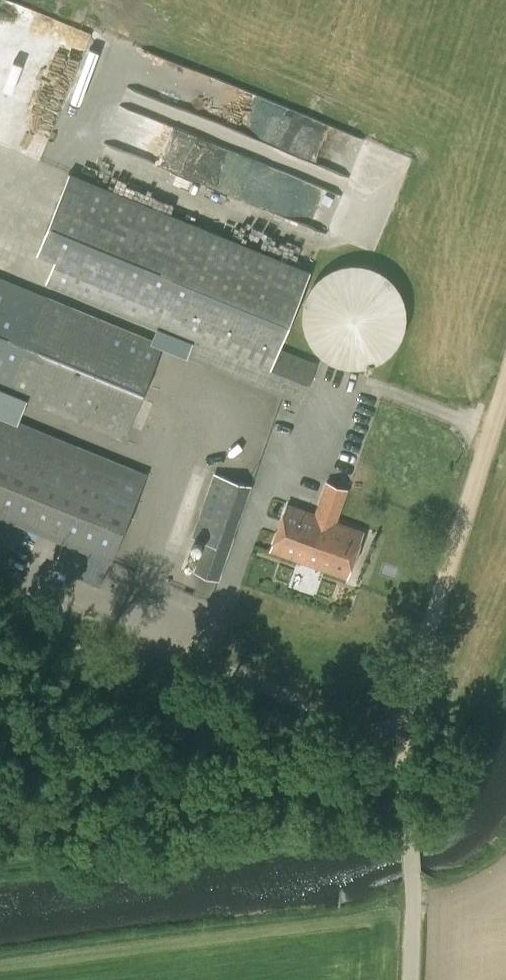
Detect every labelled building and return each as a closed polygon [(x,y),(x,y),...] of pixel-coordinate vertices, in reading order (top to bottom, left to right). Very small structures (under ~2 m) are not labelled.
[(315,365),(303,359),(266,344),(298,267),(67,172),(35,251),(53,258),(44,281),(193,341),(187,355),(193,358),(288,397),(300,402),(315,365)] [(322,356),(330,361),(338,365),(348,367),(359,367),(367,366),(376,363),(383,359),(391,352),(398,344),(403,336),(405,327),(407,316),(406,307),(404,299),(400,289),(395,282),(388,275),(379,270),(371,266),(362,264),(352,264),(342,265),(333,268),(322,275),(316,280),(311,287),(307,294),(304,305),(303,314),(303,324),(305,333),(309,341),(315,349),(322,356)] [(46,295),(0,277),(0,388),(124,440),(164,343),(46,295)] [(110,559),(145,475),(127,467),(132,455),(0,400),(0,514),(110,559)] [(251,486),(214,473),(191,538),(203,542),(193,572),(218,580),(251,486)] [(309,563),(337,486),(327,483),(316,515),(287,504),(271,550),(309,563)] [(346,490),(337,486),(309,563),(347,576),(363,532),(335,522),(346,490)]
